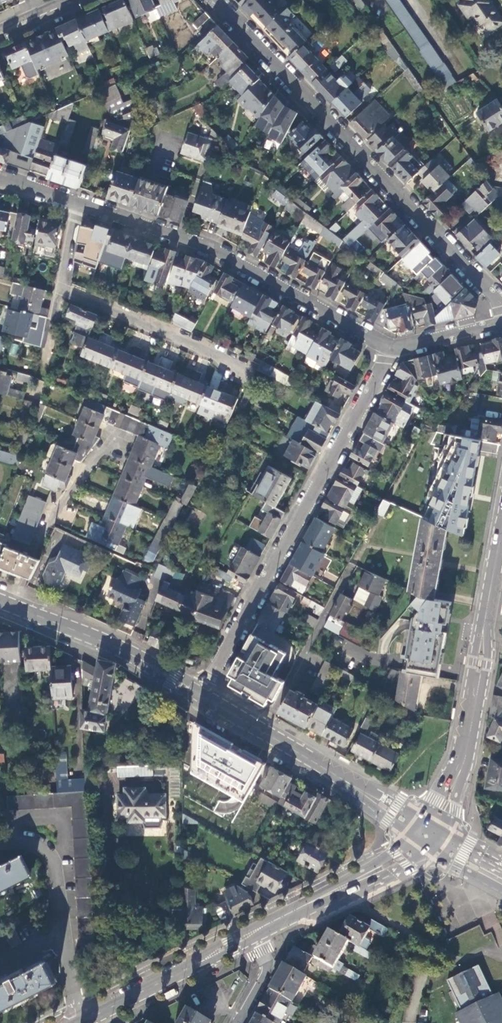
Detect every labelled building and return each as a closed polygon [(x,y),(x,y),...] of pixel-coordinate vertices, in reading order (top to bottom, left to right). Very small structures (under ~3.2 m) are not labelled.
[(125,0),(123,0),(114,4),(104,8),(109,20),(105,22),(110,32),(133,22),(131,18),(132,18),(125,0)] [(153,0),(129,0),(137,17),(146,13),(157,9),(156,8),(153,0)] [(156,8),(157,9),(160,17),(177,10),(174,2),(179,0),(161,0),(163,5),(156,8)] [(248,1),(242,7),(251,17),(254,14),(267,28),(283,13),(271,0),(249,0),(248,1)] [(362,0),(354,0),(362,12),(368,8),(362,0)] [(441,82),(451,75),(452,74),(428,42),(424,35),(399,0),(385,0),(441,82)] [(489,32),(501,24),(501,21),(497,13),(495,14),(491,6),(492,5),(489,0),(463,0),(464,2),(459,5),(468,20),(473,17),(479,26),(483,23),(489,32)] [(157,9),(146,13),(150,23),(161,18),(160,17),(157,9)] [(295,17),(288,9),(283,13),(267,28),(286,48),(287,47),(293,54),(305,44),(292,30),(295,27),(290,22),(295,17)] [(105,22),(100,10),(88,15),(78,20),(87,39),(86,40),(87,42),(110,32),(105,22)] [(215,23),(206,13),(193,24),(203,35),(215,23)] [(87,39),(78,20),(68,24),(58,28),(63,40),(67,39),(70,46),(73,45),(76,52),(79,53),(90,48),(87,42),(86,40),(87,39)] [(219,27),(193,51),(199,58),(202,57),(210,65),(216,59),(234,43),(219,27)] [(305,44),(306,42),(307,41),(295,27),(292,30),(305,44)] [(63,40),(58,28),(44,35),(26,42),(38,69),(70,56),(63,40)] [(308,41),(307,43),(306,42),(305,44),(293,54),(289,58),(313,83),(327,70),(331,66),(308,41)] [(38,69),(26,42),(15,47),(6,51),(14,68),(22,65),(27,76),(31,77),(39,74),(38,69)] [(248,58),(234,43),(216,59),(222,66),(229,59),(240,71),(247,65),(244,62),(248,58)] [(156,44),(145,49),(149,58),(159,54),(156,44)] [(346,60),(342,56),(332,66),(336,70),(346,60)] [(247,65),(240,71),(230,81),(243,95),(260,79),(247,65)] [(419,93),(423,89),(408,67),(404,72),(419,93)] [(331,74),(327,70),(313,83),(317,87),(331,74)] [(332,103),(346,90),(339,82),(331,74),(317,87),(332,103)] [(478,78),(474,74),(456,83),(445,88),(444,88),(448,93),(478,78)] [(217,82),(222,88),(230,81),(225,75),(217,82)] [(451,75),(441,82),(445,88),(456,83),(451,75)] [(359,77),(348,87),(346,90),(332,103),(346,118),(363,103),(360,100),(371,90),(359,77)] [(107,89),(117,85),(114,79),(104,83),(107,89)] [(275,95),(260,79),(243,95),(238,100),(246,110),(250,110),(259,119),(261,116),(275,95)] [(346,90),(348,87),(342,79),(339,82),(346,90)] [(107,89),(101,92),(109,110),(119,106),(125,103),(117,85),(107,89)] [(420,99),(426,94),(423,89),(419,93),(417,95),(420,99)] [(277,93),(275,95),(261,116),(264,118),(269,113),(272,114),(265,124),(272,129),(282,117),(285,111),(282,109),(284,107),(282,106),(285,101),(277,93)] [(125,103),(119,106),(123,112),(133,107),(134,107),(130,98),(126,100),(127,102),(125,103)] [(87,105),(85,99),(75,104),(78,110),(87,105)] [(374,100),(371,103),(351,123),(366,139),(390,116),(374,100)] [(498,101),(478,113),(489,132),(501,124),(501,108),(498,101)] [(152,127),(141,104),(134,107),(133,107),(136,114),(144,130),(152,127)] [(201,104),(193,108),(196,112),(203,119),(209,114),(201,104)] [(119,106),(109,110),(112,117),(123,112),(119,106)] [(136,114),(133,107),(123,112),(125,119),(135,118),(136,114)] [(29,123),(25,116),(20,119),(23,126),(29,123)] [(77,122),(69,119),(60,145),(68,148),(77,122)] [(8,132),(20,127),(17,120),(5,125),(8,132)] [(209,126),(204,121),(198,126),(207,136),(213,131),(209,126)] [(20,127),(8,163),(30,171),(32,167),(40,143),(45,127),(31,122),(29,123),(23,126),(20,127)] [(124,152),(131,131),(124,129),(126,124),(122,122),(121,128),(109,123),(105,134),(117,139),(114,149),(124,152)] [(323,137),(315,129),(312,131),(304,122),(290,135),(306,152),(323,137)] [(286,137),(291,127),(285,123),(278,134),(286,137)] [(394,134),(385,125),(368,141),(388,163),(410,143),(400,133),(395,138),(394,136),(394,134)] [(8,163),(20,127),(8,132),(3,148),(0,148),(0,161),(8,163)] [(97,139),(99,130),(92,127),(83,154),(91,156),(96,141),(97,139)] [(217,143),(188,133),(181,153),(210,163),(217,143)] [(223,141),(233,152),(238,148),(227,137),(223,141)] [(320,177),(331,166),(327,161),(329,160),(325,155),(333,148),(326,140),(302,163),(317,180),(320,177)] [(416,146),(412,141),(410,143),(388,163),(406,183),(417,172),(421,169),(422,167),(409,153),(416,146)] [(48,146),(40,143),(32,167),(50,174),(56,156),(57,154),(47,150),(48,146)] [(80,188),(87,166),(56,156),(50,174),(49,178),(80,188)] [(357,173),(341,157),(331,166),(320,177),(336,193),(357,173)] [(477,166),(475,162),(471,158),(467,162),(473,169),(477,166)] [(443,184),(451,177),(432,159),(422,167),(421,169),(427,175),(423,179),(422,180),(434,193),(443,184)] [(254,161),(251,168),(263,175),(266,171),(254,161)] [(421,169),(417,172),(423,179),(427,175),(421,169)] [(132,206),(140,180),(117,172),(108,198),(132,206)] [(364,180),(357,173),(336,193),(333,195),(336,198),(343,191),(344,189),(353,198),(343,207),(348,212),(349,212),(366,196),(357,187),(364,180)] [(169,187),(141,178),(140,180),(132,206),(160,215),(166,195),(167,195),(169,187)] [(494,190),(488,181),(473,195),(481,204),(486,209),(498,197),(494,190)] [(227,203),(228,200),(219,197),(218,192),(213,190),(212,184),(204,182),(194,211),(202,214),(204,220),(219,225),(227,203)] [(434,193),(424,202),(439,218),(448,209),(443,204),(447,200),(447,199),(452,194),(443,184),(434,193)] [(283,195),(276,189),(274,192),(281,198),(283,195)] [(372,190),(366,196),(349,212),(352,215),(355,212),(365,223),(344,243),(350,247),(368,230),(383,216),(372,204),(379,198),(372,190)] [(166,195),(160,215),(181,223),(188,202),(178,199),(179,196),(175,195),(175,198),(167,195),(166,195)] [(481,204),(473,195),(467,201),(475,210),(481,204)] [(312,210),(298,198),(293,202),(307,214),(308,215),(312,210)] [(250,215),(250,213),(227,203),(219,225),(243,235),(250,215)] [(390,209),(383,216),(368,230),(371,233),(376,228),(375,227),(378,225),(388,237),(396,230),(390,223),(397,217),(390,209)] [(0,210),(0,229),(12,232),(17,213),(0,210)] [(13,239),(25,242),(26,240),(33,241),(35,230),(28,228),(30,216),(18,214),(13,239)] [(325,228),(308,215),(307,214),(302,223),(321,234),(325,228)] [(253,244),(249,253),(257,257),(273,228),(250,215),(243,235),(242,237),(253,244)] [(471,217),(454,233),(457,236),(474,220),(471,217)] [(61,223),(41,219),(36,244),(46,246),(47,245),(56,247),(61,223)] [(474,220),(457,236),(471,251),(479,244),(485,249),(491,244),(494,240),(474,220)] [(109,229),(90,223),(84,243),(102,249),(103,248),(109,229)] [(336,224),(329,231),(333,234),(339,227),(336,224)] [(398,232),(390,239),(388,241),(404,258),(421,242),(413,234),(411,236),(403,227),(398,232)] [(133,237),(109,229),(103,248),(108,250),(126,257),(133,237)] [(398,232),(396,230),(388,237),(390,239),(398,232)] [(276,268),(292,241),(283,236),(282,237),(274,233),(264,250),(272,254),(267,263),(276,268)] [(501,234),(494,240),(491,244),(496,250),(501,244),(501,234)] [(156,245),(134,237),(127,257),(135,259),(133,264),(147,269),(148,269),(156,245)] [(296,279),(309,256),(314,248),(304,242),(298,253),(291,249),(281,266),(289,270),(287,274),(296,279)] [(428,250),(421,242),(404,258),(406,261),(409,259),(413,262),(405,269),(412,277),(428,262),(422,256),(428,250)] [(496,250),(491,244),(485,249),(477,257),(487,267),(500,255),(496,250)] [(176,252),(166,249),(165,255),(156,252),(152,265),(160,267),(155,280),(165,283),(176,252)] [(316,290),(328,268),(332,262),(315,252),(304,272),(311,276),(306,285),(316,290)] [(177,259),(172,271),(187,276),(183,286),(189,288),(205,262),(187,256),(185,261),(177,259)] [(452,274),(436,258),(414,278),(417,281),(424,275),(432,283),(422,293),(429,295),(437,288),(452,274)] [(213,267),(205,262),(189,288),(188,291),(196,296),(204,300),(216,279),(209,275),(213,267)] [(403,265),(400,262),(394,267),(397,271),(403,265)] [(501,266),(501,265),(500,262),(491,272),(497,266),(498,266),(501,267),(501,266)] [(336,301),(346,283),(338,279),(343,270),(334,264),(323,283),(331,287),(326,296),(336,301)] [(491,272),(493,274),(501,267),(498,266),(497,266),(491,272)] [(233,278),(224,273),(214,291),(231,301),(232,300),(234,301),(241,289),(230,283),(233,278)] [(397,283),(386,274),(381,280),(393,289),(397,283)] [(459,282),(452,274),(437,288),(443,294),(450,301),(458,294),(453,288),(459,282)] [(356,312),(370,286),(367,284),(364,289),(364,290),(363,293),(358,290),(360,285),(351,280),(343,294),(351,298),(346,307),(356,312)] [(23,296),(19,310),(34,313),(39,315),(46,317),(47,317),(48,309),(40,307),(45,290),(13,281),(10,293),(15,294),(23,296)] [(241,289),(234,301),(231,307),(236,309),(251,318),(254,312),(263,295),(256,291),(255,293),(250,290),(251,288),(243,284),(241,289)] [(116,287),(112,300),(120,303),(124,290),(116,287)] [(478,302),(466,289),(446,308),(436,317),(437,323),(475,314),(478,302)] [(424,300),(404,293),(407,307),(412,326),(417,324),(416,319),(425,317),(427,326),(437,323),(436,317),(434,312),(431,301),(428,302),(429,305),(425,306),(424,300)] [(15,294),(11,308),(19,310),(23,296),(15,294)] [(263,295),(254,312),(260,316),(256,324),(267,330),(276,313),(271,310),(277,305),(278,302),(263,295)] [(382,309),(386,303),(383,301),(382,303),(368,295),(363,305),(371,310),(366,318),(375,323),(382,309)] [(97,316),(71,305),(66,316),(71,318),(74,320),(73,324),(75,325),(75,328),(70,342),(84,348),(88,337),(97,316)] [(283,305),(267,333),(271,335),(275,329),(274,329),(276,325),(290,332),(299,316),(291,312),(292,310),(283,305)] [(443,305),(434,312),(436,317),(446,308),(443,305)] [(34,313),(19,310),(11,308),(9,307),(2,331),(27,338),(31,321),(34,313)] [(412,326),(407,307),(387,312),(382,309),(375,323),(383,327),(389,317),(392,328),(401,325),(403,332),(413,329),(412,326)] [(175,313),(170,323),(191,332),(197,321),(191,318),(189,321),(175,313)] [(41,342),(46,317),(39,315),(38,322),(34,340),(41,342)] [(311,321),(303,316),(293,334),(299,338),(294,347),(307,354),(317,336),(307,330),(311,321)] [(331,332),(322,327),(317,336),(307,354),(307,356),(318,362),(316,364),(325,369),(330,358),(340,340),(333,336),(330,340),(327,338),(331,332)] [(81,355),(96,361),(107,334),(102,332),(98,341),(88,337),(84,348),(81,355)] [(107,334),(96,361),(112,368),(119,350),(109,346),(113,337),(107,334)] [(351,343),(341,338),(340,340),(330,358),(336,361),(332,369),(347,377),(360,352),(350,346),(351,343)] [(494,340),(494,342),(481,346),(483,352),(486,364),(501,360),(501,338),(494,340)] [(16,357),(19,345),(11,343),(8,355),(16,357)] [(119,350),(112,368),(126,374),(137,347),(132,344),(128,354),(119,350)] [(137,347),(126,374),(141,380),(148,362),(139,358),(143,349),(137,347)] [(487,370),(486,364),(483,352),(468,356),(465,347),(455,350),(457,359),(460,371),(464,370),(463,368),(478,365),(481,377),(487,370)] [(255,355),(252,361),(259,365),(265,352),(258,349),(255,355)] [(247,351),(245,357),(252,361),(255,355),(247,351)] [(463,378),(460,371),(457,359),(453,360),(445,361),(443,353),(433,355),(439,377),(440,384),(445,383),(449,382),(463,378)] [(439,377),(433,355),(403,363),(416,380),(418,382),(439,377)] [(148,362),(141,380),(156,386),(167,359),(161,357),(158,366),(148,362)] [(167,359),(156,386),(171,392),(178,374),(168,370),(172,361),(167,359)] [(261,362),(257,370),(269,376),(274,368),(261,362)] [(416,380),(403,363),(396,375),(404,380),(400,387),(392,382),(387,391),(389,392),(405,401),(409,393),(413,395),(417,387),(414,385),(416,380)] [(112,368),(109,373),(124,379),(126,374),(112,368)] [(294,379),(274,368),(269,376),(290,387),(294,379)] [(178,374),(171,392),(186,398),(197,371),(191,369),(187,378),(178,374)] [(25,394),(9,389),(13,377),(7,376),(8,373),(0,371),(0,394),(8,397),(8,396),(24,401),(25,394)] [(197,371),(186,398),(201,404),(208,386),(198,383),(202,373),(197,371)] [(501,380),(501,373),(495,372),(493,378),(498,379),(501,380)] [(31,383),(33,376),(19,373),(17,379),(31,383)] [(350,395),(355,386),(337,376),(334,382),(331,381),(325,391),(337,398),(341,390),(350,395)] [(486,381),(481,377),(468,392),(475,393),(486,381)] [(156,386),(141,380),(139,385),(154,392),(156,386)] [(208,386),(201,404),(215,410),(226,383),(221,381),(221,380),(216,390),(208,386)] [(226,383),(215,410),(231,416),(237,398),(228,395),(232,385),(226,383)] [(186,398),(171,392),(169,398),(184,403),(186,398)] [(415,407),(405,401),(389,392),(389,394),(386,393),(381,402),(383,403),(378,414),(394,423),(403,429),(415,407)] [(107,423),(112,409),(89,399),(86,407),(85,406),(79,421),(98,429),(101,421),(107,423)] [(329,400),(325,406),(339,414),(343,408),(329,400)] [(40,419),(45,406),(39,404),(39,405),(34,417),(40,419)] [(322,405),(312,424),(322,430),(326,432),(332,422),(334,423),(339,414),(325,406),(322,405)] [(131,406),(128,413),(138,417),(141,410),(131,406)] [(133,435),(138,420),(112,409),(107,423),(133,435)] [(442,421),(446,417),(442,412),(437,418),(442,421)] [(384,441),(394,423),(378,414),(375,413),(364,433),(385,444),(386,442),(384,441)] [(483,418),(480,437),(495,440),(496,433),(501,434),(501,421),(483,418)] [(167,449),(173,435),(168,433),(138,420),(133,435),(138,437),(134,446),(136,446),(130,459),(151,467),(160,446),(167,449)] [(312,424),(304,420),(293,439),(294,440),(318,453),(326,439),(319,435),(322,430),(312,424)] [(94,436),(98,429),(79,421),(73,436),(77,438),(75,444),(91,450),(100,439),(94,436)] [(160,421),(158,425),(166,429),(168,424),(160,421)] [(192,433),(190,439),(199,443),(201,437),(192,433)] [(442,449),(432,506),(434,507),(428,520),(447,528),(464,536),(472,487),(481,441),(451,435),(448,450),(442,449)] [(318,453),(294,440),(285,455),(309,469),(318,453)] [(408,442),(401,454),(407,457),(413,445),(408,442)] [(52,444),(46,458),(52,460),(58,446),(52,444)] [(91,450),(75,444),(72,452),(58,446),(52,460),(72,468),(75,460),(81,463),(91,450)] [(362,452),(355,448),(350,457),(368,467),(377,451),(366,444),(362,452)] [(20,457),(0,451),(0,461),(17,466),(20,457)] [(151,467),(130,459),(125,472),(124,472),(121,478),(142,487),(151,467)] [(72,468),(52,460),(46,475),(41,486),(55,491),(57,487),(66,490),(71,477),(68,476),(72,468)] [(351,471),(344,468),(340,476),(357,486),(364,474),(366,475),(368,472),(354,465),(351,471)] [(266,502),(276,507),(281,499),(285,492),(284,492),(291,479),(268,466),(258,484),(256,483),(251,493),(266,502)] [(357,486),(340,476),(329,496),(346,506),(349,501),(357,486)] [(134,506),(142,487),(121,478),(118,485),(119,485),(114,498),(134,506)] [(187,505),(197,486),(190,483),(180,502),(183,504),(187,505)] [(362,489),(357,486),(349,501),(354,504),(362,489)] [(45,503),(28,496),(12,539),(29,545),(45,503)] [(13,501),(6,498),(2,510),(8,513),(13,501)] [(127,523),(134,506),(114,498),(109,511),(107,510),(105,517),(126,526),(127,523)] [(345,508),(327,498),(322,507),(329,510),(325,518),(336,524),(345,508)] [(173,523),(183,504),(180,502),(174,500),(165,519),(173,523)] [(390,503),(385,501),(384,500),(377,513),(383,516),(390,503)] [(259,531),(271,537),(285,512),(276,507),(266,502),(262,509),(269,513),(259,531)] [(140,509),(134,506),(127,523),(133,525),(140,509)] [(97,537),(95,541),(115,551),(117,546),(126,526),(105,517),(102,524),(103,524),(97,537)] [(327,543),(335,528),(316,518),(303,542),(326,555),(331,545),(327,543)] [(434,599),(447,528),(428,520),(423,518),(410,591),(423,597),(434,599)] [(158,539),(163,541),(173,523),(165,519),(155,538),(158,539)] [(153,562),(154,559),(163,541),(158,539),(155,538),(143,560),(148,562),(153,562)] [(322,554),(302,542),(291,561),(311,573),(322,554)] [(64,544),(57,560),(54,565),(49,563),(44,575),(46,581),(54,585),(60,583),(65,571),(79,578),(84,569),(87,571),(91,562),(83,558),(85,554),(64,544)] [(30,556),(25,555),(8,548),(6,547),(0,563),(0,567),(19,574),(23,576),(30,556)] [(246,584),(260,557),(243,547),(228,574),(246,584)] [(29,578),(38,560),(34,558),(30,556),(23,576),(26,577),(29,578)] [(40,560),(38,560),(29,578),(31,579),(40,560)] [(176,571),(159,564),(156,569),(153,577),(165,582),(170,585),(176,571)] [(302,593),(312,576),(291,564),(281,581),(302,593)] [(120,619),(133,626),(144,601),(136,597),(140,589),(136,587),(140,577),(123,570),(119,579),(116,578),(108,594),(125,602),(123,609),(124,609),(120,619)] [(385,580),(380,577),(366,571),(359,586),(369,592),(363,605),(374,611),(382,598),(378,595),(385,580)] [(175,592),(168,589),(163,586),(157,600),(182,610),(187,595),(190,587),(179,582),(175,592)] [(207,586),(200,583),(195,591),(192,598),(187,595),(182,610),(181,611),(194,618),(220,629),(234,597),(220,591),(217,599),(204,593),(207,586)] [(297,593),(280,584),(269,603),(285,612),(286,613),(297,593)] [(220,591),(207,586),(204,593),(217,599),(220,591)] [(369,592),(359,586),(353,599),(363,605),(369,592)] [(352,599),(342,593),(329,617),(333,618),(334,617),(340,620),(345,611),(348,613),(352,607),(348,605),(352,599)] [(402,657),(406,658),(409,658),(407,669),(404,668),(403,671),(420,674),(438,677),(451,602),(434,599),(423,597),(419,595),(408,607),(416,614),(413,618),(410,632),(406,654),(402,654),(402,657)] [(315,609),(317,604),(305,598),(303,603),(315,609)] [(285,612),(269,603),(258,623),(274,632),(285,612)] [(320,617),(325,608),(317,604),(315,609),(313,613),(320,617)] [(385,623),(388,619),(375,612),(373,616),(385,623)] [(317,622),(318,620),(306,614),(302,621),(309,625),(314,628),(317,622)] [(328,620),(324,627),(339,635),(343,628),(328,620)] [(171,636),(176,624),(170,621),(165,633),(171,636)] [(343,628),(339,635),(347,639),(362,648),(369,635),(346,622),(343,628)] [(164,650),(171,636),(165,633),(154,628),(148,642),(164,650)] [(22,661),(20,631),(0,632),(0,662),(22,661)] [(286,652),(251,632),(228,672),(233,675),(229,682),(266,703),(270,696),(273,698),(284,679),(274,673),(286,652)] [(28,671),(52,670),(52,668),(52,667),(51,645),(39,639),(40,647),(27,647),(28,671)] [(83,709),(83,727),(105,731),(110,701),(114,680),(117,663),(100,659),(97,669),(91,667),(90,664),(82,660),(82,685),(89,687),(91,682),(92,680),(95,681),(90,710),(83,709)] [(335,672),(337,667),(325,661),(310,690),(322,696),(335,672)] [(52,670),(53,683),(54,699),(56,699),(73,699),(73,698),(72,673),(72,667),(52,668),(52,670)] [(415,712),(420,674),(400,672),(396,701),(415,712)] [(114,680),(110,701),(116,702),(117,697),(121,697),(124,683),(120,683),(120,681),(114,680)] [(317,706),(318,705),(304,697),(305,695),(298,691),(297,693),(290,689),(278,712),(306,727),(317,706)] [(500,696),(492,695),(490,707),(488,717),(496,718),(500,719),(499,720),(501,721),(501,697),(500,696)] [(25,721),(24,706),(15,707),(16,721),(25,721)] [(496,718),(487,736),(500,742),(501,737),(501,721),(499,720),(496,718)] [(232,747),(234,744),(216,734),(202,726),(197,734),(195,734),(193,771),(245,801),(249,793),(252,788),(256,781),(266,763),(240,748),(238,751),(232,747)] [(358,734),(350,754),(391,771),(399,751),(358,734)] [(501,790),(501,761),(491,759),(486,787),(501,790)] [(116,767),(118,779),(153,775),(151,762),(116,767)] [(293,778),(272,766),(261,785),(269,789),(272,791),(282,797),(290,782),(293,778)] [(67,772),(57,772),(58,793),(68,792),(68,780),(67,772)] [(86,791),(85,779),(68,780),(68,792),(86,791)] [(98,791),(97,779),(88,779),(88,792),(98,791)] [(261,785),(256,781),(252,788),(258,791),(261,785)] [(297,786),(290,782),(282,797),(279,802),(305,817),(317,797),(307,791),(303,798),(300,796),(301,794),(294,790),(297,786)] [(165,816),(164,794),(145,794),(145,788),(125,788),(125,795),(119,795),(119,817),(129,816),(129,821),(145,821),(145,819),(152,819),(152,816),(165,816)] [(258,791),(252,788),(249,793),(261,801),(265,795),(258,791)] [(79,938),(94,937),(92,859),(86,791),(68,792),(58,793),(36,794),(29,795),(8,796),(9,811),(72,806),(79,938)] [(330,799),(319,793),(317,797),(305,817),(317,823),(330,799)] [(263,802),(275,809),(278,803),(267,796),(263,802)] [(496,817),(490,828),(501,835),(501,821),(496,817)] [(330,852),(310,841),(306,847),(304,849),(298,860),(318,871),(330,852)] [(30,878),(20,856),(0,866),(0,893),(30,878)] [(263,885),(275,892),(288,872),(269,861),(262,858),(255,870),(253,868),(243,884),(258,892),(263,885)] [(219,905),(225,909),(230,919),(237,916),(235,912),(254,903),(248,892),(236,884),(223,892),(228,901),(219,905)] [(184,919),(184,929),(189,929),(203,929),(203,907),(194,907),(194,891),(183,885),(184,909),(184,919)] [(225,909),(219,905),(216,907),(225,922),(230,919),(225,909)] [(184,909),(168,909),(168,919),(184,919),(184,909)] [(369,928),(366,926),(350,917),(339,936),(348,941),(354,944),(366,951),(371,942),(364,938),(369,928)] [(379,933),(383,926),(370,919),(366,926),(369,928),(379,933)] [(5,934),(12,948),(22,942),(16,929),(5,934)] [(339,936),(329,930),(314,958),(320,961),(331,968),(338,972),(341,966),(342,965),(336,961),(348,941),(339,936)] [(12,948),(5,934),(0,937),(0,954),(12,948)] [(366,951),(354,944),(351,949),(368,958),(370,954),(366,951)] [(312,957),(294,947),(285,962),(303,972),(312,957)] [(331,968),(320,961),(317,965),(329,972),(331,968)] [(28,998),(54,985),(43,962),(0,983),(0,1011),(28,998)] [(291,1003),(306,976),(284,964),(269,990),(291,1002),(291,1003)] [(338,972),(356,981),(359,976),(341,966),(338,972)] [(458,1015),(461,1022),(501,1022),(501,1001),(499,995),(494,998),(480,967),(479,967),(448,981),(463,1012),(458,1015)] [(291,1002),(269,990),(255,1014),(271,1022),(279,1022),(291,1002)] [(180,1022),(209,1022),(187,1011),(180,1022)] [(255,1014),(250,1022),(271,1022),(255,1014)]
